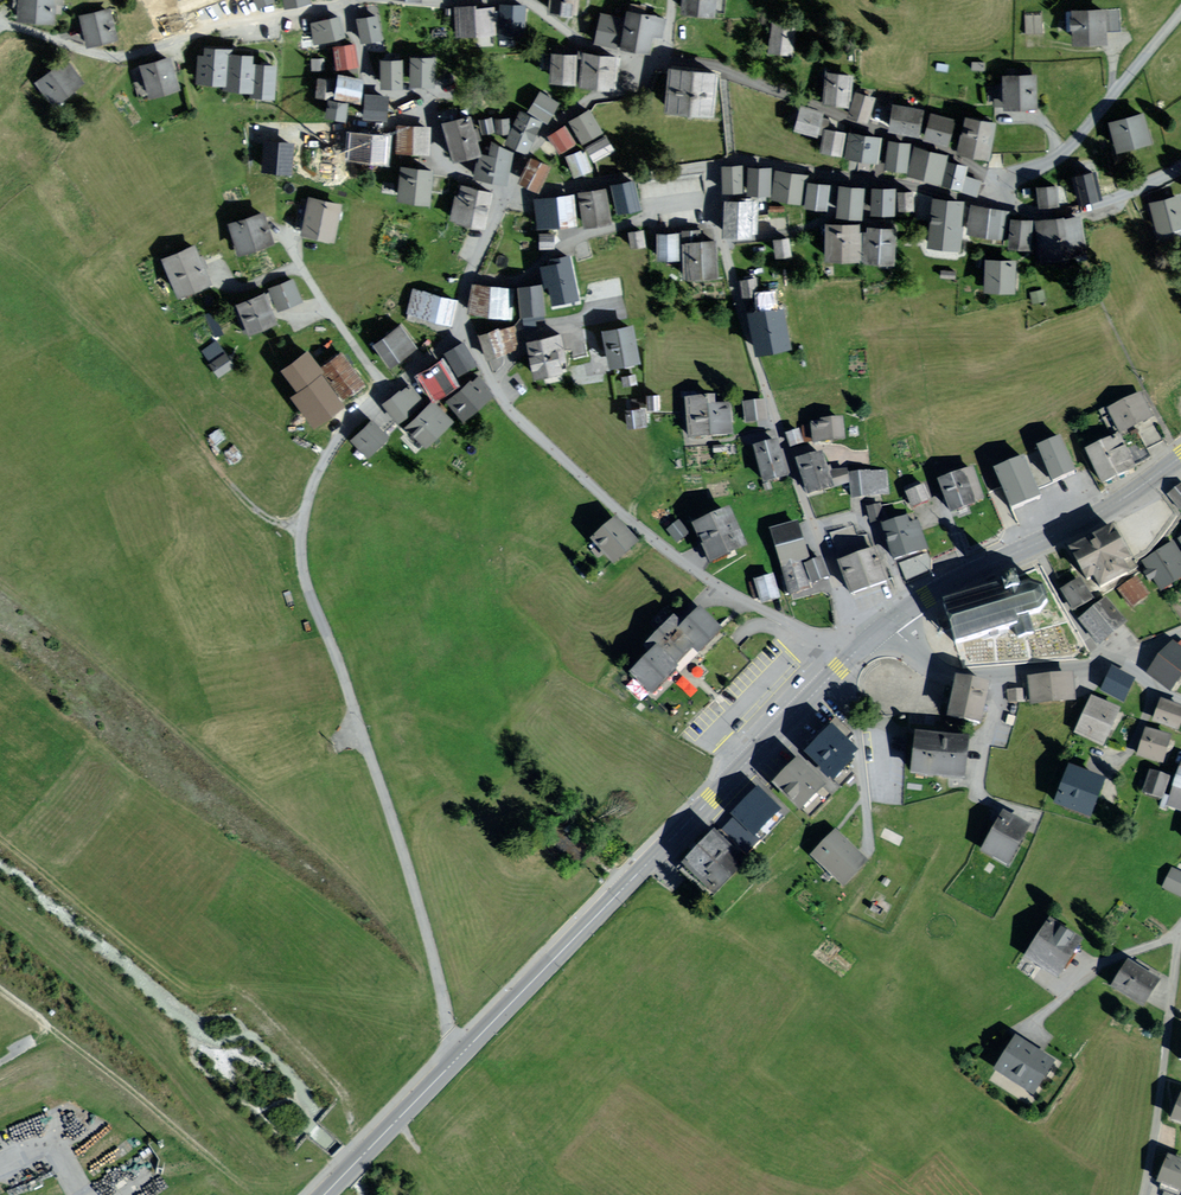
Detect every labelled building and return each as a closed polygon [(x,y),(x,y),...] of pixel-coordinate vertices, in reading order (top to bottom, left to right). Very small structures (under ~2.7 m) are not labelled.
[(22,1),(21,18),(52,19),(53,1),(62,1),(62,0),(22,0),(22,1)] [(550,6),(572,8),(573,0),(551,0),(550,6)] [(685,9),(713,11),(714,0),(685,0),(685,9)] [(524,6),(502,5),(501,35),(523,36),(524,6)] [(665,16),(630,10),(624,42),(651,46),(654,31),(663,32),(665,16)] [(1104,10),(1074,11),(1075,38),(1101,37),(1105,37),(1104,10)] [(108,11),(84,17),(87,31),(90,42),(114,36),(108,11)] [(491,11),(458,13),(459,33),(493,31),(491,11)] [(1042,13),(1028,14),(1029,31),(1043,30),(1042,13)] [(332,18),(311,23),(315,40),(344,34),(340,16),(332,18)] [(371,38),(380,37),(377,17),(360,20),(363,39),(371,38)] [(602,17),(599,38),(617,40),(620,19),(602,17)] [(774,30),(771,49),(792,52),(795,25),(774,23),(774,30)] [(355,44),(335,47),(337,66),(347,65),(358,63),(355,44)] [(246,56),(231,55),(231,50),(205,49),(205,57),(202,57),(200,56),(199,79),(227,81),(226,85),(255,87),(254,93),(272,94),(274,66),(261,65),(250,65),(251,57),(246,56)] [(576,52),(556,52),(556,77),(576,77),(576,52)] [(616,55),(585,52),(583,82),(614,84),(616,55)] [(414,58),(413,83),(432,83),(433,58),(424,58),(414,58)] [(170,59),(131,71),(139,96),(178,84),(173,70),(170,59)] [(391,60),(382,60),(382,84),(401,84),(401,60),(391,60)] [(57,69),(40,82),(56,102),(81,82),(65,63),(57,69)] [(715,74),(671,70),(668,108),(690,109),(712,111),(715,74)] [(827,91),(826,102),(847,104),(850,77),(829,75),(827,91)] [(361,79),(340,76),(337,95),(358,99),(359,93),(361,79)] [(336,78),(326,77),(324,92),(334,93),(336,78)] [(1008,100),(1008,104),(1034,104),(1033,77),(1008,77),(1008,100)] [(559,102),(542,91),(533,108),(550,118),(559,102)] [(860,92),(855,109),(872,114),(877,97),(860,92)] [(367,96),(365,116),(386,117),(386,109),(387,97),(367,96)] [(349,102),(334,100),(332,113),(347,115),(349,102)] [(896,104),(892,124),(922,131),(927,111),(896,104)] [(591,109),(574,119),(585,139),(603,129),(591,109)] [(802,109),(797,127),(816,133),(821,115),(802,109)] [(522,112),(510,140),(528,148),(541,121),(522,112)] [(936,113),(930,133),(951,139),(957,119),(936,113)] [(468,114),(444,121),(450,142),(454,157),(478,151),(468,114)] [(496,116),(482,118),(484,131),(498,128),(496,116)] [(1115,135),(1118,146),(1148,139),(1142,116),(1112,123),(1115,135)] [(511,118),(497,119),(498,130),(512,129),(511,118)] [(965,132),(962,148),(987,154),(994,124),(969,118),(965,132)] [(567,123),(553,133),(563,148),(578,139),(567,123)] [(421,129),(399,128),(398,150),(428,151),(428,129),(421,129)] [(355,156),(384,158),(386,130),(357,129),(356,144),(355,156)] [(847,133),(827,130),(825,148),(844,151),(847,133)] [(609,133),(591,144),(599,156),(616,145),(609,133)] [(852,134),(849,155),(878,159),(880,137),(852,134)] [(478,163),(476,176),(505,182),(512,151),(494,142),(490,155),(480,154),(478,163)] [(890,143),(886,165),(896,167),(907,168),(910,146),(890,143)] [(293,174),(295,147),(269,145),(267,173),(293,174)] [(569,155),(576,172),(592,165),(584,148),(569,155)] [(914,151),(909,172),(932,178),(941,180),(947,159),(914,151)] [(534,158),(522,179),(525,181),(538,189),(550,168),(534,158)] [(966,169),(948,164),(944,182),(952,184),(962,186),(966,169)] [(725,166),(726,190),(745,189),(744,165),(725,166)] [(433,171),(405,167),(401,196),(429,200),(432,174),(433,171)] [(772,168),(751,168),(750,191),(771,192),(772,168)] [(779,171),(774,198),(802,203),(807,176),(779,171)] [(1077,178),(1083,201),(1104,195),(1098,172),(1077,178)] [(982,181),(966,176),(962,190),(969,192),(978,194),(982,181)] [(635,182),(613,187),(618,210),(630,207),(640,205),(635,182)] [(810,183),(807,204),(816,206),(825,207),(828,185),(810,183)] [(458,184),(450,218),(482,224),(490,191),(478,188),(458,184)] [(1041,187),(1041,202),(1058,201),(1057,191),(1057,186),(1041,187)] [(852,188),(841,187),(839,212),(860,214),(863,189),(852,188)] [(885,190),(875,190),(874,210),(893,211),(894,190),(885,190)] [(594,193),(582,194),(585,224),(608,222),(605,192),(594,193)] [(913,193),(900,192),(900,207),(913,207),(913,193)] [(575,196),(537,201),(540,229),(578,223),(575,196)] [(1152,205),(1154,214),(1157,230),(1180,224),(1180,209),(1179,198),(1152,205)] [(313,199),(306,231),(319,234),(332,237),(340,204),(313,199)] [(935,201),(930,243),(960,247),(962,228),(961,228),(959,228),(961,204),(935,201)] [(726,214),(726,234),(755,234),(755,202),(726,202),(726,214)] [(1009,214),(973,208),(970,231),(995,235),(1005,236),(1009,214)] [(232,225),(241,250),(271,240),(266,226),(262,214),(232,225)] [(1042,238),(1043,256),(1068,254),(1067,251),(1084,249),(1081,221),(1064,222),(1064,217),(1040,220),(1042,238)] [(1032,220),(1014,219),(1012,246),(1031,247),(1032,220)] [(830,224),(829,257),(861,258),(862,234),(859,233),(857,233),(857,225),(830,224)] [(868,228),(866,259),(892,261),(894,230),(887,229),(868,228)] [(637,230),(630,231),(632,246),(646,245),(644,229),(637,230)] [(698,232),(684,233),(685,277),(717,276),(716,242),(701,242),(698,242),(698,232)] [(552,233),(541,235),(542,245),(553,244),(552,233)] [(677,236),(657,236),(658,258),(677,258),(677,236)] [(783,239),(777,240),(778,254),(790,253),(789,238),(783,239)] [(166,259),(179,291),(207,280),(200,264),(194,247),(166,259)] [(543,267),(546,282),(551,281),(555,299),(576,295),(569,257),(559,259),(555,260),(556,265),(543,267)] [(1014,263),(989,262),(988,287),(1013,287),(1013,275),(1014,263)] [(755,278),(743,280),(745,294),(758,292),(755,278)] [(293,281),(274,288),(281,307),(300,299),(293,281)] [(543,284),(520,287),(523,312),(546,309),(543,284)] [(475,286),(473,312),(510,315),(513,289),(475,286)] [(453,297),(414,288),(408,315),(447,324),(453,297)] [(264,295),(237,306),(247,331),(274,320),(265,298),(264,295)] [(759,311),(750,313),(757,348),(789,342),(781,307),(759,311)] [(607,331),(613,363),(643,357),(636,325),(607,331)] [(400,326),(375,345),(390,366),(399,359),(416,346),(400,326)] [(508,327),(480,336),(486,354),(514,345),(508,327)] [(557,337),(531,342),(538,374),(563,368),(557,337)] [(467,343),(449,354),(459,373),(478,362),(467,343)] [(296,396),(316,422),(344,401),(340,396),(307,353),(286,369),(302,391),(296,396)] [(322,369),(344,397),(360,385),(362,383),(341,355),(322,369)] [(220,375),(232,366),(225,356),(213,364),(220,375)] [(444,361),(424,372),(437,394),(457,383),(444,361)] [(481,374),(452,398),(466,414),(494,391),(481,374)] [(410,385),(386,405),(400,421),(420,403),(423,401),(410,385)] [(660,392),(649,394),(650,407),(661,406),(660,392)] [(1140,395),(1110,409),(1120,432),(1151,417),(1144,403),(1140,395)] [(714,398),(689,399),(690,408),(691,438),(729,436),(728,413),(728,406),(714,407),(714,398)] [(432,404),(409,423),(426,444),(453,421),(436,400),(432,404)] [(765,401),(745,403),(748,421),(757,419),(767,418),(765,401)] [(646,407),(630,408),(631,421),(646,420),(646,407)] [(842,420),(813,424),(815,441),(818,441),(844,438),(842,420)] [(372,422),(354,439),(367,453),(380,442),(386,437),(372,422)] [(1147,447),(1163,439),(1155,425),(1140,433),(1147,447)] [(798,431),(788,434),(791,445),(799,443),(802,442),(798,431)] [(1119,436),(1087,450),(1102,482),(1129,469),(1133,467),(1119,436)] [(1064,439),(1041,448),(1054,482),(1078,472),(1064,439)] [(777,443),(757,448),(766,481),(785,476),(778,446),(777,443)] [(821,456),(801,463),(812,494),(831,488),(821,456)] [(1027,459),(996,471),(1013,511),(1043,499),(1027,459)] [(973,469),(941,480),(952,512),(984,501),(973,469)] [(847,472),(835,475),(839,487),(851,484),(847,472)] [(885,472),(854,474),(856,497),(887,494),(885,472)] [(928,487),(910,494),(915,506),(933,500),(928,487)] [(1169,496),(1180,512),(1180,487),(1177,490),(1169,496)] [(727,515),(697,528),(702,541),(711,560),(741,547),(727,515)] [(895,522),(882,526),(894,560),(926,548),(917,524),(908,527),(905,518),(895,522)] [(637,544),(616,520),(596,539),(617,562),(637,544)] [(678,522),(669,529),(678,541),(687,534),(678,522)] [(796,525),(772,532),(790,593),(807,588),(805,582),(798,560),(806,557),(798,530),(796,525)] [(855,527),(832,534),(852,593),(869,587),(884,582),(868,536),(859,539),(855,527)] [(1088,542),(1073,550),(1088,579),(1096,575),(1103,587),(1126,574),(1121,564),(1128,560),(1111,529),(1088,542)] [(1146,559),(1164,590),(1180,579),(1180,558),(1172,544),(1146,559)] [(808,565),(814,583),(829,578),(823,561),(808,565)] [(774,575),(757,579),(762,599),(779,595),(774,575)] [(1136,580),(1121,590),(1131,606),(1139,600),(1147,595),(1136,580)] [(1017,581),(944,602),(949,621),(956,643),(1013,626),(1017,638),(1025,636),(1034,633),(1028,614),(1039,610),(1046,599),(1042,587),(1031,585),(1019,587),(1017,581)] [(1072,587),(1063,591),(1073,609),(1091,600),(1081,582),(1072,587)] [(1104,600),(1081,619),(1100,642),(1107,637),(1124,623),(1104,600)] [(631,674),(649,693),(675,668),(673,666),(693,646),(697,651),(718,631),(698,611),(681,627),(674,620),(651,643),(657,649),(631,674)] [(1175,646),(1153,676),(1171,690),(1180,676),(1180,651),(1175,646)] [(1065,672),(1027,675),(1030,704),(1076,700),(1073,671),(1065,672)] [(1133,682),(1114,672),(1104,691),(1123,701),(1128,691),(1133,682)] [(990,680),(955,673),(954,681),(947,715),(981,722),(990,680)] [(1023,688),(1007,689),(1008,702),(1024,701),(1023,688)] [(1117,712),(1096,701),(1080,734),(1102,745),(1115,718),(1117,712)] [(1163,704),(1157,721),(1178,728),(1180,720),(1180,710),(1163,704)] [(853,736),(840,723),(808,754),(833,780),(848,766),(845,763),(857,751),(850,743),(847,741),(853,736)] [(950,733),(915,729),(910,772),(964,778),(969,736),(950,733)] [(1169,739),(1147,732),(1140,755),(1161,762),(1165,750),(1169,739)] [(822,786),(798,763),(777,785),(801,808),(822,786)] [(1168,805),(1180,810),(1180,767),(1168,805)] [(1103,784),(1071,772),(1065,787),(1059,802),(1091,815),(1103,784)] [(1161,777),(1150,773),(1143,791),(1162,798),(1168,779),(1161,777)] [(780,814),(757,792),(740,809),(734,815),(756,838),(780,814)] [(1026,827),(1005,816),(993,837),(986,850),(1007,861),(1026,827)] [(871,858),(836,828),(812,854),(847,885),(871,858)] [(747,858),(720,831),(701,849),(681,869),(709,897),(747,858)] [(1173,870),(1165,887),(1180,895),(1180,894),(1180,874),(1173,870)] [(1078,942),(1051,925),(1031,956),(1045,966),(1058,974),(1078,942)] [(1155,982),(1130,967),(1123,978),(1117,987),(1143,1002),(1155,982)] [(1053,1060),(1018,1039),(999,1070),(1033,1092),(1053,1060)] [(1180,1096),(1171,1120),(1180,1124),(1180,1096)] [(1170,1157),(1161,1180),(1180,1188),(1180,1187),(1180,1162),(1170,1157)]
